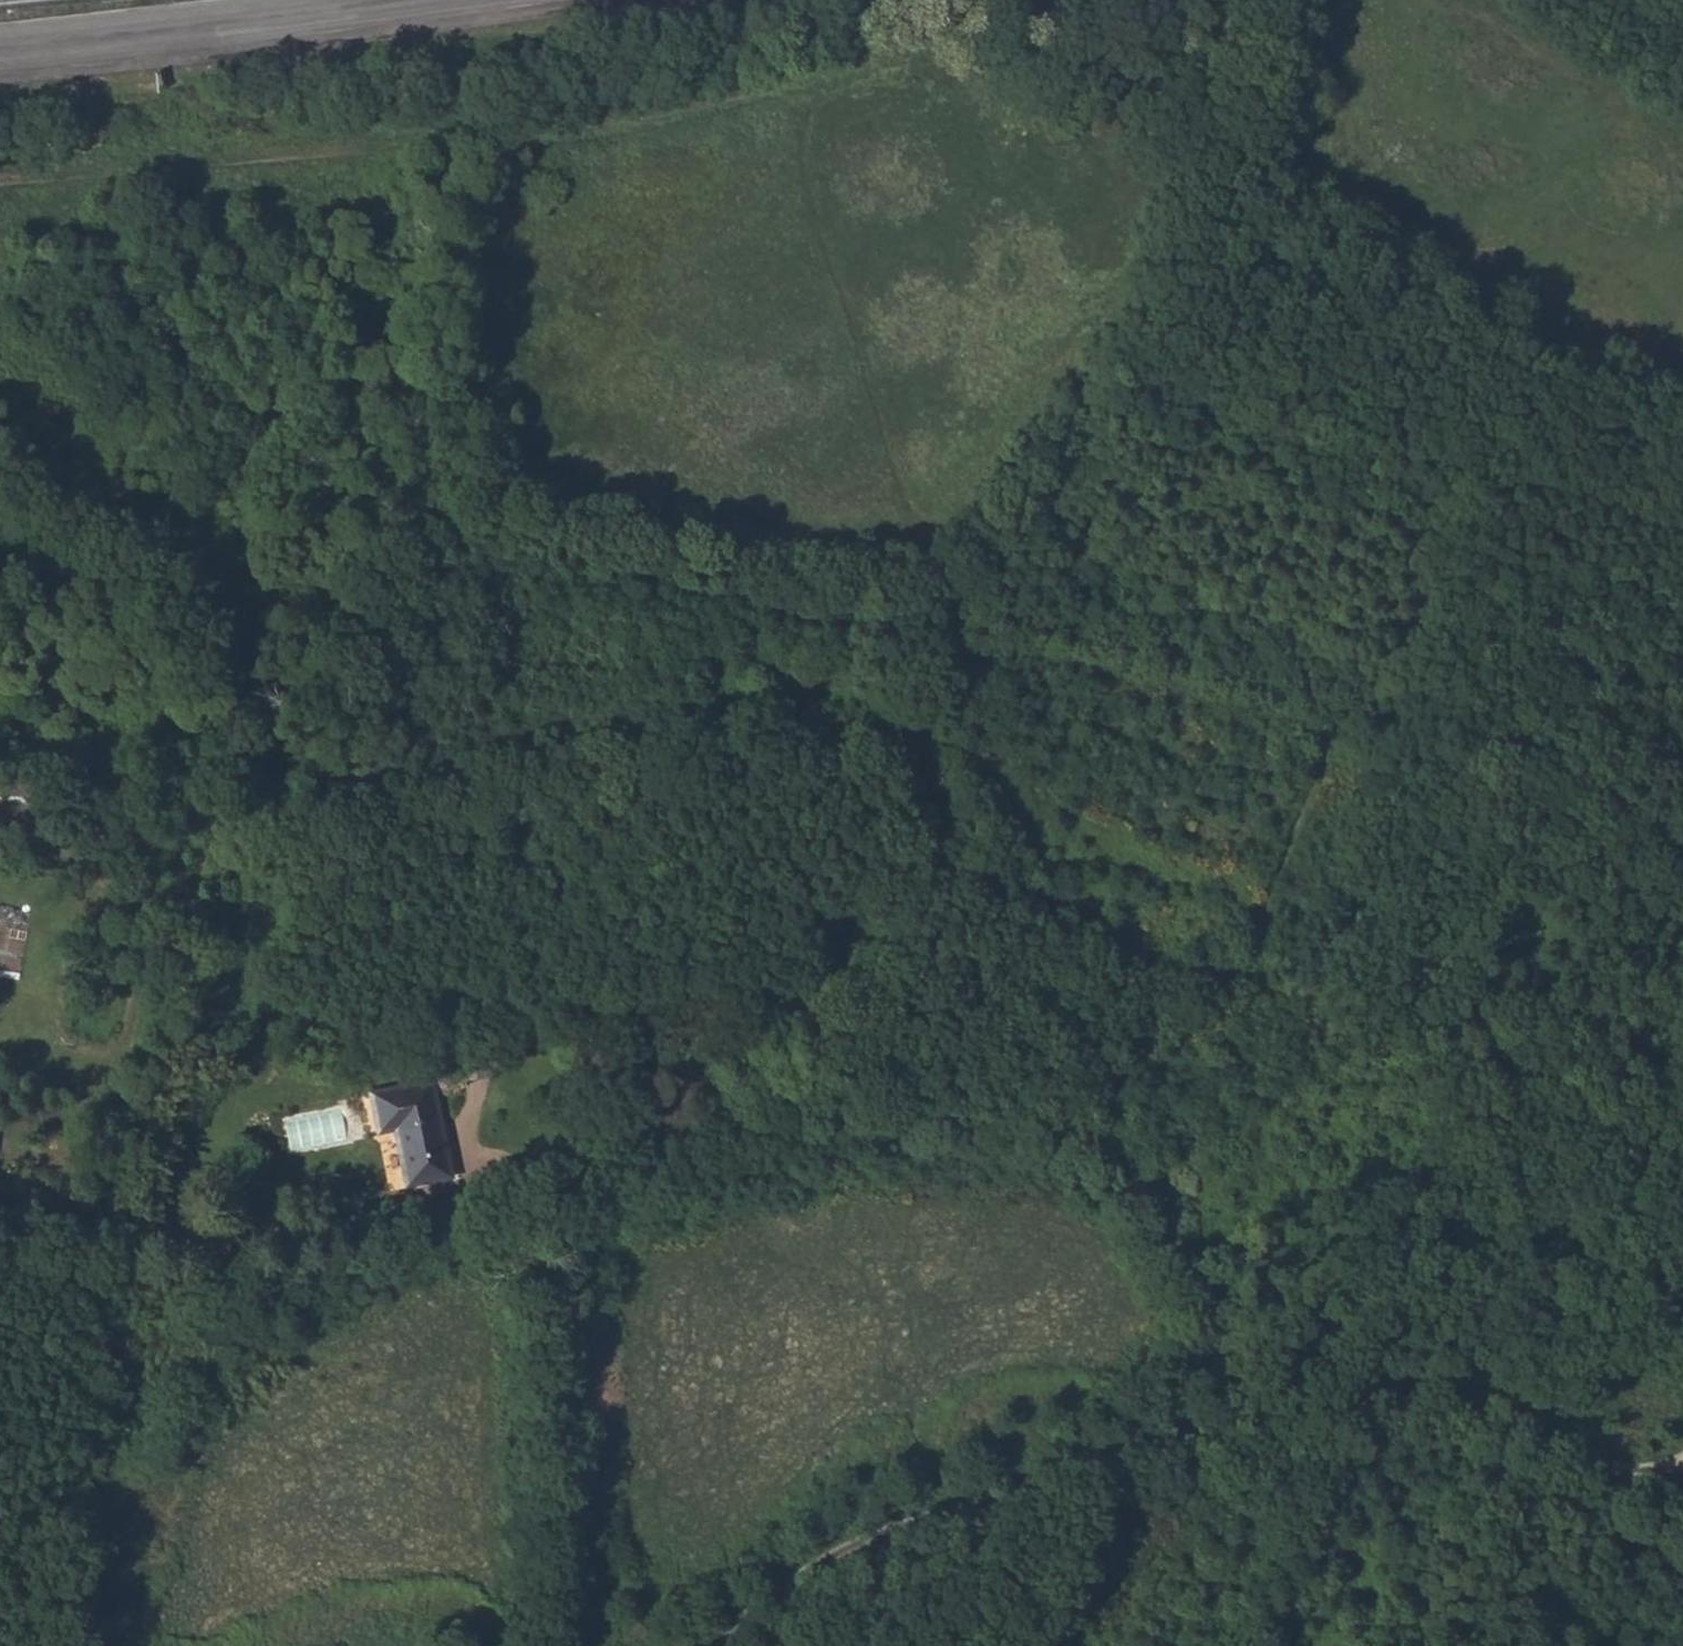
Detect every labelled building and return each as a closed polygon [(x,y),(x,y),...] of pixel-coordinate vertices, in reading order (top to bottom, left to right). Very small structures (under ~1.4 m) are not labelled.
[(597,1061),(600,1076),(612,1074),(610,1058),(597,1061)] [(369,1092),(377,1132),(393,1129),(405,1183),(450,1174),(431,1080),(369,1092)]
